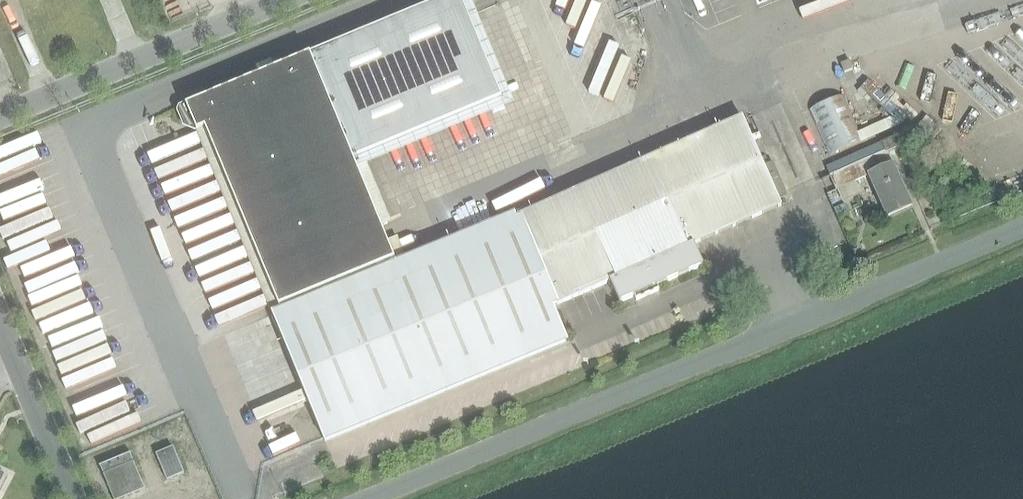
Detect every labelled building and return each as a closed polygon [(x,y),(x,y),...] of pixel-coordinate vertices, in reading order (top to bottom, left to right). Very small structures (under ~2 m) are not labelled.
[(742,118),(516,218),(514,213),(395,263),(352,158),(500,97),(460,0),(441,0),(203,99),(202,97),(182,109),(189,124),(192,123),(269,310),(270,309),(324,441),(567,340),(552,306),(556,304),(609,281),(618,302),(633,296),(656,286),(702,265),(692,244),(780,205),(742,118)] [(617,41),(601,0),(568,0),(589,52),(617,41)] [(862,140),(842,94),(809,109),(828,155),(862,140)] [(868,139),(903,126),(899,115),(864,129),(868,139)] [(893,137),(880,143),(884,152),(898,147),(893,137)] [(881,168),(875,155),(839,171),(835,163),(825,167),(835,189),(867,176),(885,218),(911,207),(892,163),(881,168)] [(142,417),(96,431),(98,440),(145,426),(142,417)] [(166,480),(183,473),(172,447),(156,454),(166,480)] [(145,489),(130,453),(99,466),(112,498),(121,498),(145,489)]
